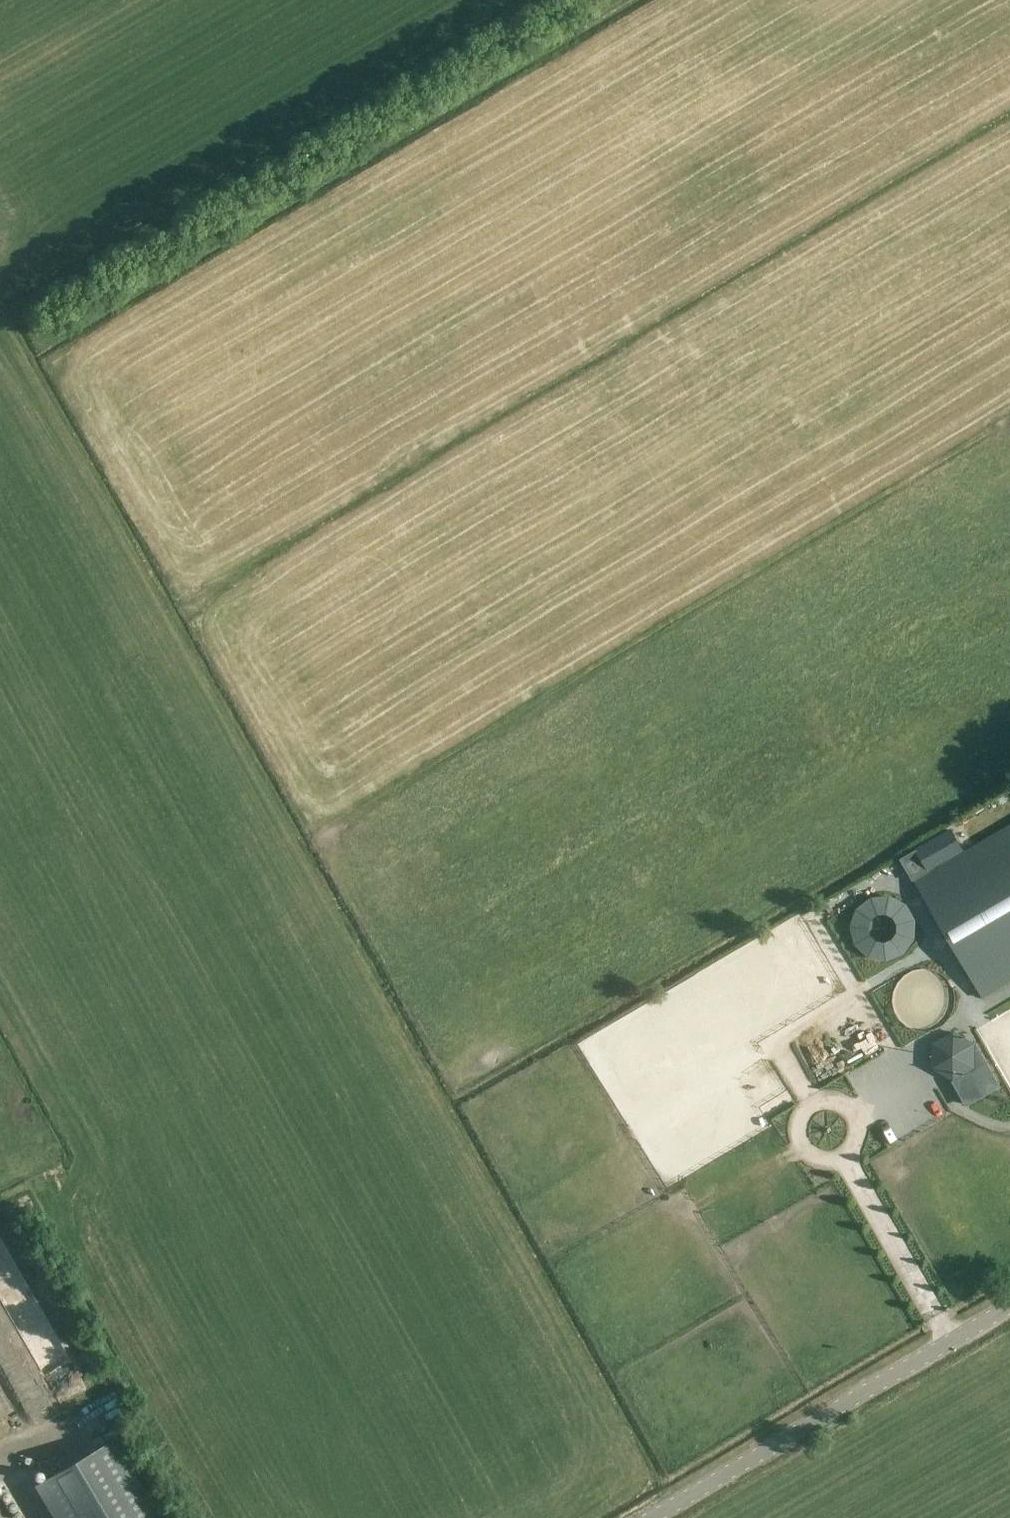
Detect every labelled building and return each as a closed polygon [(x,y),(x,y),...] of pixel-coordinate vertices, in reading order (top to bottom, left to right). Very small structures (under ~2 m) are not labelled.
[(930,872),(916,881),(983,997),(1009,981),(1009,826),(963,853),(950,829),(916,849),(930,872)] [(1009,1000),(990,1009),(1009,1053),(1009,1002),(1009,1000)] [(975,1069),(976,1045),(954,1031),(932,1044),(932,1069),(954,1081),(975,1069)] [(54,1517),(161,1517),(114,1439),(35,1486),(54,1517)] [(0,1499),(0,1517),(11,1517),(0,1499)]
